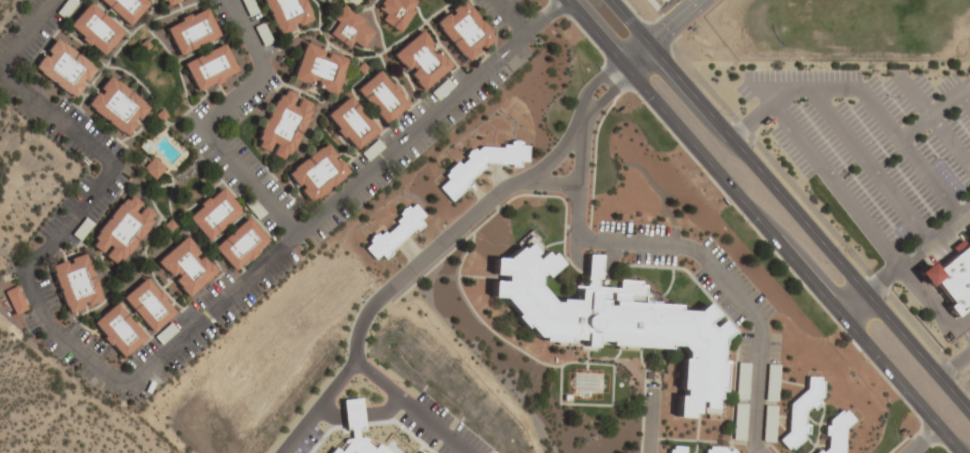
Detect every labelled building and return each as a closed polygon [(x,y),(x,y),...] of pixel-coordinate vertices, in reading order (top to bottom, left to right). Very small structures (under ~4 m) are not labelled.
[(131,27),(150,0),(93,0),(131,27)] [(160,10),(186,0),(157,0),(160,10)] [(252,0),(242,0),(247,17),(256,15),(252,0)] [(276,37),(312,23),(303,0),(261,0),(276,37)] [(400,32),(418,3),(414,0),(383,0),(373,15),(400,32)] [(495,40),(463,0),(462,0),(433,24),(465,63),(495,40)] [(66,27),(100,58),(123,33),(88,2),(66,27)] [(205,7),(163,26),(177,57),(219,38),(205,7)] [(361,49),(375,30),(343,7),(324,32),(348,50),(353,43),(361,49)] [(451,67),(421,30),(390,54),(419,92),(451,67)] [(96,68),(54,38),(31,69),(73,100),(96,68)] [(194,92),(236,74),(225,45),(182,63),(194,92)] [(337,95),(346,58),(301,46),(291,83),(337,95)] [(353,93),(387,125),(410,101),(376,69),(353,93)] [(126,138),(149,106),(108,76),(84,107),(126,138)] [(430,93),(436,101),(453,87),(446,79),(430,93)] [(313,105),(279,88),(252,147),(286,163),(313,105)] [(324,114),(351,152),(377,133),(349,96),(324,114)] [(383,148),(377,141),(361,154),(367,162),(383,148)] [(349,174),(326,143),(285,173),(307,204),(349,174)] [(487,163),(516,166),(521,161),(526,162),(528,146),(508,143),(503,150),(480,147),(476,151),(466,150),(464,163),(455,162),(444,173),(443,183),(437,189),(451,203),(467,186),(467,184),(487,163)] [(154,181),(164,169),(152,158),(141,170),(154,181)] [(240,211),(216,188),(185,221),(208,244),(240,211)] [(87,245),(118,268),(156,216),(126,193),(87,245)] [(377,265),(428,220),(413,204),(381,232),(379,230),(361,246),(377,265)] [(211,250),(233,273),(268,242),(246,218),(211,250)] [(680,350),(676,417),(690,418),(699,408),(704,419),(718,420),(724,328),(719,323),(713,318),(709,310),(651,306),(641,287),(598,284),(600,257),(587,256),(584,288),(575,287),(574,302),(551,300),(537,287),(559,263),(546,251),(540,254),(529,233),(505,260),(492,260),(491,271),(504,282),(491,281),(490,295),(543,342),(680,350)] [(155,262),(183,300),(215,276),(186,238),(155,262)] [(936,268),(969,241),(969,300),(961,307),(964,311),(953,319),(943,306),(950,300),(934,280),(927,285),(916,271),(930,260),(936,268)] [(101,302),(85,253),(49,265),(64,314),(101,302)] [(120,300),(151,334),(174,313),(143,279),(120,300)] [(26,311),(16,286),(3,291),(13,316),(26,311)] [(90,323),(119,359),(144,339),(115,303),(90,323)] [(748,400),(749,364),(736,364),(735,400),(748,400)] [(778,402),(778,365),(765,365),(765,402),(778,402)] [(787,397),(784,447),(804,448),(806,409),(820,410),(821,379),(806,378),(805,398),(787,397)] [(763,442),(775,442),(775,406),(763,406),(763,442)] [(846,415),(826,414),(825,452),(845,452),(846,415)]
